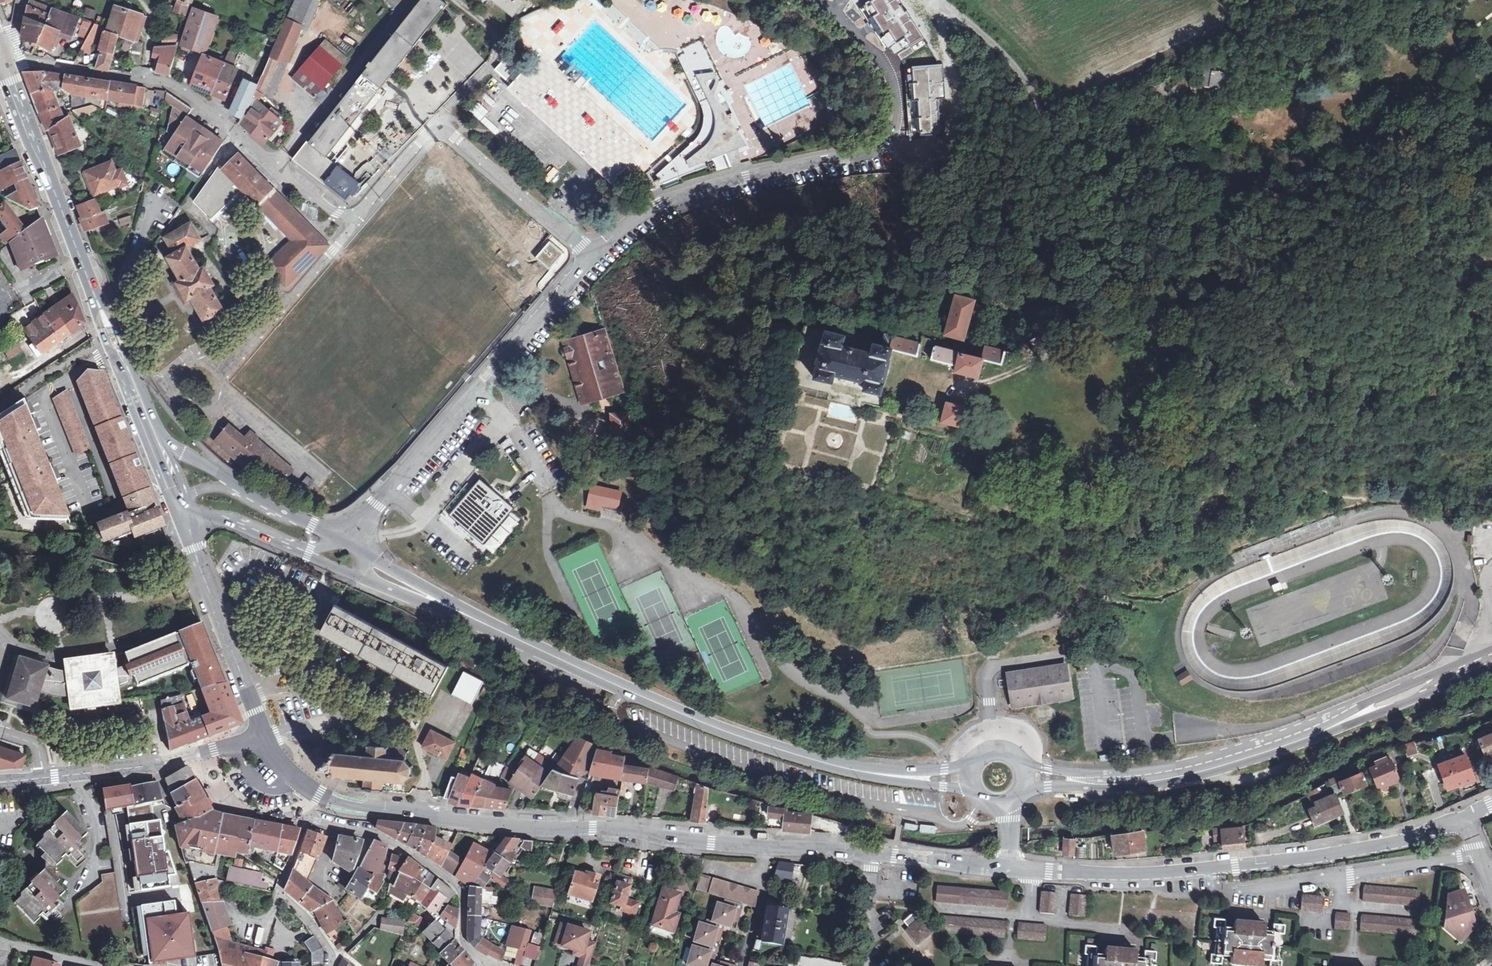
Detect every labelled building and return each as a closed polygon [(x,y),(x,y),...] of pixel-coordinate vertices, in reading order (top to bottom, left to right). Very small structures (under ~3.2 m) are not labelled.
[(38,3),(31,0),(30,0),(29,6),(36,9),(38,3)] [(178,0),(174,12),(187,17),(191,5),(178,0)] [(280,60),(287,63),(308,14),(313,2),(307,0),(296,0),(279,39),(271,56),(280,60)] [(371,179),(369,177),(361,184),(328,158),(448,5),(442,0),(422,0),(309,143),(308,142),(294,160),(325,185),(327,183),(347,199),(350,195),(353,197),(371,179)] [(513,13),(524,0),(496,0),(513,13)] [(924,37),(902,5),(899,0),(874,0),(862,7),(885,47),(890,46),(894,56),(924,37)] [(29,6),(27,18),(47,25),(53,9),(38,3),(36,9),(29,6)] [(127,38),(134,41),(142,15),(138,13),(117,6),(117,4),(114,3),(112,8),(116,9),(109,29),(108,32),(119,36),(127,38)] [(84,16),(95,19),(97,10),(86,7),(84,16)] [(47,25),(39,43),(52,50),(54,45),(58,36),(59,33),(74,37),(80,19),(53,9),(47,25)] [(218,18),(194,9),(182,44),(202,50),(207,49),(218,18)] [(27,18),(24,39),(35,41),(35,43),(38,44),(39,43),(47,25),(27,18)] [(561,20),(551,27),(556,34),(566,27),(561,20)] [(95,24),(81,51),(90,54),(102,27),(95,24)] [(81,27),(78,36),(86,38),(89,30),(81,27)] [(119,36),(108,32),(106,31),(101,50),(103,51),(98,69),(110,71),(119,36)] [(326,41),(347,59),(353,52),(332,34),(326,41)] [(179,43),(181,35),(163,37),(164,45),(179,43)] [(134,41),(127,38),(124,47),(130,49),(129,62),(132,63),(131,66),(140,67),(142,44),(134,41)] [(657,174),(663,185),(690,173),(695,168),(737,149),(736,150),(747,145),(738,125),(750,139),(761,129),(754,121),(744,99),(735,103),(726,83),(718,75),(702,40),(693,44),(678,57),(711,127),(657,174)] [(321,47),(341,66),(347,59),(326,41),(321,47)] [(153,58),(154,58),(158,59),(155,72),(170,75),(172,71),(175,59),(178,47),(155,48),(153,58)] [(323,103),(330,95),(324,89),(341,66),(321,47),(294,79),(323,103)] [(1454,51),(1461,61),(1471,54),(1466,47),(1461,50),(1459,48),(1454,51)] [(236,62),(238,57),(230,53),(228,59),(236,62)] [(268,65),(270,59),(256,53),(254,58),(268,65)] [(1452,67),(1458,73),(1464,69),(1458,62),(1452,54),(1445,59),(1452,67)] [(239,69),(234,67),(226,64),(207,56),(194,87),(213,95),(226,100),(239,69)] [(256,92),(264,95),(266,96),(280,60),(271,56),(270,59),(268,65),(259,85),(256,92)] [(234,67),(236,62),(228,59),(226,64),(234,67)] [(942,64),(911,67),(914,98),(919,133),(933,123),(945,97),(942,64)] [(1205,71),(1203,85),(1225,88),(1227,74),(1205,71)] [(33,94),(52,87),(45,72),(25,73),(29,83),(33,94)] [(53,91),(62,88),(63,90),(66,89),(66,87),(68,76),(45,72),(52,87),(53,91)] [(68,76),(66,87),(72,92),(75,77),(68,76)] [(75,77),(72,92),(80,93),(108,98),(133,102),(133,105),(142,108),(144,95),(136,94),(137,87),(75,77)] [(256,92),(259,85),(245,80),(241,89),(238,96),(236,101),(232,110),(245,115),(255,100),(253,98),(256,92)] [(1156,87),(1159,96),(1167,94),(1164,84),(1156,87)] [(1171,88),(1180,98),(1183,95),(1175,85),(1171,88)] [(37,105),(56,98),(53,91),(52,87),(33,94),(34,96),(35,100),(37,105)] [(136,94),(144,95),(145,88),(137,87),(136,94)] [(167,92),(165,101),(172,106),(177,99),(167,92)] [(245,115),(242,121),(266,142),(282,122),(258,102),(261,98),(261,99),(264,95),(256,92),(253,98),(255,100),(245,115)] [(74,110),(90,106),(90,99),(73,96),(74,110)] [(60,107),(56,98),(37,105),(39,109),(41,114),(60,107)] [(193,109),(177,99),(172,106),(175,108),(171,115),(174,117),(169,124),(172,126),(168,132),(174,136),(187,117),(193,109)] [(1240,104),(1230,107),(1232,115),(1242,113),(1240,104)] [(74,111),(76,112),(84,119),(100,109),(93,105),(90,106),(74,110),(74,111)] [(45,124),(48,131),(50,130),(70,116),(72,115),(71,112),(64,115),(60,107),(41,114),(45,124)] [(60,155),(82,146),(70,116),(50,130),(60,155)] [(174,136),(163,151),(201,177),(224,142),(187,117),(174,136)] [(15,152),(5,157),(6,160),(0,163),(0,173),(20,164),(15,152)] [(715,159),(718,171),(742,164),(738,152),(715,159)] [(315,230),(240,154),(229,164),(224,169),(221,166),(195,202),(212,219),(243,190),(293,241),(279,255),(282,258),(270,270),(279,278),(287,287),(320,255),(318,254),(328,244),(315,230)] [(114,162),(87,172),(92,184),(94,183),(98,194),(122,185),(123,187),(129,184),(123,170),(118,172),(114,162)] [(20,164),(0,173),(0,191),(15,184),(16,187),(27,182),(26,179),(20,164)] [(37,209),(27,182),(16,187),(19,192),(5,198),(31,212),(37,209)] [(85,218),(102,212),(97,200),(80,206),(85,218)] [(0,209),(0,219),(9,230),(1,237),(7,245),(25,231),(5,205),(0,209)] [(87,231),(109,224),(108,221),(105,222),(103,215),(102,212),(85,218),(82,219),(87,231)] [(131,218),(120,220),(122,227),(133,225),(131,218)] [(42,219),(10,244),(21,271),(31,268),(32,270),(39,267),(38,265),(57,257),(50,240),(42,219)] [(202,240),(192,223),(166,238),(172,249),(166,253),(182,281),(179,283),(183,291),(189,300),(192,298),(206,321),(224,310),(211,287),(215,285),(205,268),(201,270),(189,248),(202,240)] [(565,252),(550,239),(535,257),(550,270),(565,252)] [(183,291),(179,283),(175,285),(185,302),(189,300),(183,291)] [(955,295),(944,335),(963,340),(974,301),(972,300),(955,295)] [(84,324),(73,296),(44,317),(25,331),(32,341),(35,344),(42,355),(59,342),(71,333),(84,324)] [(21,310),(14,316),(19,323),(27,317),(21,310)] [(623,391),(605,331),(564,344),(582,403),(604,397),(623,391)] [(846,337),(827,332),(814,380),(833,384),(835,376),(866,384),(864,392),(881,396),(892,352),(918,358),(921,345),(886,336),(883,346),(874,344),(871,354),(842,346),(846,337)] [(1046,332),(1031,340),(1034,345),(1049,336),(1046,332)] [(49,366),(66,355),(59,342),(42,355),(49,366)] [(21,351),(16,343),(4,350),(10,358),(21,351)] [(42,355),(35,344),(31,347),(38,358),(42,355)] [(935,347),(931,360),(956,367),(955,372),(979,378),(983,360),(1003,365),(1006,351),(985,346),(982,358),(935,347)] [(79,384),(79,385),(125,500),(147,491),(141,475),(140,472),(141,471),(135,457),(134,457),(124,432),(125,431),(123,425),(120,419),(119,420),(112,403),(110,397),(111,396),(110,393),(106,384),(106,383),(105,383),(104,383),(103,382),(81,381),(80,382),(79,384)] [(67,392),(55,399),(55,400),(54,400),(54,401),(76,455),(91,450),(67,392)] [(946,403),(941,422),(965,428),(965,427),(968,418),(970,409),(946,403)] [(0,417),(0,473),(19,520),(69,523),(49,474),(31,429),(25,412),(22,413),(17,406),(0,417)] [(631,442),(630,414),(610,415),(612,442),(618,442),(631,442)] [(968,418),(965,427),(976,430),(978,420),(968,418)] [(228,426),(214,442),(249,471),(258,460),(287,484),(291,480),(287,477),(293,470),(249,433),(240,443),(233,438),(237,433),(228,426)] [(307,476),(295,491),(302,496),(314,482),(307,476)] [(459,503),(449,516),(483,545),(515,508),(513,507),(499,495),(480,479),(459,503)] [(591,486),(587,507),(601,511),(603,504),(617,508),(621,493),(591,486)] [(147,491),(125,500),(131,514),(98,527),(104,542),(119,536),(120,539),(133,534),(135,537),(164,526),(158,511),(156,512),(156,509),(155,507),(156,507),(149,490),(147,491)] [(499,495),(513,507),(515,504),(501,493),(499,495)] [(449,516),(459,503),(456,500),(442,517),(480,549),(483,545),(449,516)] [(229,543),(222,543),(222,549),(228,549),(229,545),(233,546),(234,541),(229,540),(229,543)] [(1268,575),(1280,572),(1276,559),(1265,562),(1268,575)] [(234,599),(229,600),(233,610),(237,609),(234,599)] [(427,686),(441,661),(329,599),(315,625),(427,686)] [(99,706),(119,704),(115,680),(118,679),(121,685),(129,682),(127,679),(134,677),(138,687),(145,685),(145,683),(148,682),(148,683),(149,683),(148,682),(151,681),(152,682),(159,679),(158,678),(161,677),(162,678),(162,677),(164,676),(165,677),(172,674),(172,673),(175,672),(175,673),(176,672),(175,671),(178,670),(178,671),(186,668),(185,667),(188,666),(189,667),(188,666),(191,665),(192,666),(194,671),(195,670),(196,673),(199,681),(200,682),(198,683),(202,691),(226,684),(200,625),(179,633),(179,634),(176,635),(176,634),(175,634),(176,635),(173,637),(172,635),(165,638),(166,640),(163,641),(162,640),(162,641),(159,642),(159,641),(152,644),(152,645),(149,646),(149,645),(148,645),(149,646),(146,648),(145,646),(138,649),(139,651),(136,652),(135,651),(135,652),(132,653),(132,652),(125,655),(130,667),(125,669),(124,668),(114,672),(112,659),(67,664),(68,672),(61,673),(47,668),(20,659),(7,700),(35,708),(37,702),(40,693),(54,697),(70,698),(72,709),(84,708),(96,706),(99,706)] [(47,668),(49,662),(15,652),(0,704),(0,705),(38,717),(42,704),(37,702),(35,708),(7,700),(20,659),(47,668)] [(1011,675),(1068,667),(1068,663),(1010,671),(1011,675)] [(1068,667),(1011,675),(1014,703),(1072,695),(1068,667)] [(1183,672),(1175,677),(1179,683),(1187,678),(1183,672)] [(199,681),(196,673),(191,674),(195,683),(199,681)] [(483,684),(463,673),(453,693),(473,704),(483,684)] [(227,685),(226,684),(202,691),(207,706),(210,708),(212,716),(202,720),(208,737),(241,724),(230,693),(227,685)] [(191,711),(197,709),(193,695),(187,697),(191,711)] [(1072,695),(1014,703),(1015,706),(1073,698),(1072,695)] [(186,713),(181,697),(162,701),(170,749),(170,751),(172,750),(189,744),(183,727),(180,727),(177,717),(186,713)] [(208,737),(202,720),(190,724),(186,713),(177,717),(180,727),(183,727),(189,744),(208,737)] [(1491,731),(1491,729),(1479,734),(1480,739),(1491,735),(1491,731)] [(456,743),(431,730),(423,747),(447,760),(456,743)] [(1480,739),(1489,761),(1491,760),(1491,735),(1480,739)] [(592,759),(596,746),(578,737),(555,769),(540,790),(559,795),(559,797),(572,801),(580,778),(580,777),(579,769),(588,772),(592,759)] [(1404,745),(1408,756),(1417,753),(1414,743),(1404,745)] [(356,778),(365,779),(365,781),(364,781),(363,786),(364,786),(364,788),(363,788),(362,790),(364,790),(364,792),(366,792),(366,790),(381,792),(381,793),(383,794),(383,792),(385,792),(385,790),(383,790),(384,781),(393,781),(392,784),(395,784),(395,782),(402,782),(403,785),(404,784),(404,782),(409,778),(411,779),(412,777),(410,776),(410,768),(413,768),(413,766),(410,767),(406,762),(407,759),(407,758),(407,749),(389,748),(388,747),(388,746),(386,746),(386,747),(370,746),(371,744),(369,744),(368,746),(367,745),(367,747),(368,747),(367,757),(358,756),(358,753),(356,753),(356,756),(348,755),(348,752),(346,752),(346,755),(337,754),(337,751),(335,751),(335,753),(334,752),(332,752),(330,754),(330,756),(331,756),(331,758),(322,758),(322,755),(321,755),(321,757),(318,757),(318,759),(320,759),(320,767),(317,767),(317,769),(319,769),(319,771),(321,772),(321,769),(329,770),(329,772),(328,772),(328,775),(329,777),(332,777),(333,776),(333,778),(334,778),(335,776),(344,777),(343,779),(345,779),(345,777),(354,778),(354,780),(356,780),(356,778)] [(626,763),(626,759),(599,747),(595,760),(591,773),(623,779),(626,763)] [(463,749),(459,758),(466,761),(469,752),(463,749)] [(22,769),(25,758),(0,750),(0,771),(22,769)] [(1466,755),(1441,765),(1449,789),(1475,780),(1466,755)] [(524,792),(540,767),(534,762),(525,756),(514,773),(517,775),(511,783),(515,786),(524,792)] [(1378,766),(1372,769),(1379,787),(1400,779),(1392,760),(1389,761),(1387,756),(1376,761),(1378,766)] [(540,790),(555,769),(537,757),(534,762),(540,767),(524,792),(534,799),(540,790)] [(579,769),(580,777),(589,780),(591,773),(595,760),(592,759),(588,772),(579,769)] [(648,783),(650,771),(631,768),(632,764),(626,763),(623,779),(627,780),(648,783)] [(484,780),(493,784),(493,783),(487,780),(494,766),(491,765),(485,778),(484,780)] [(188,768),(167,779),(172,793),(195,781),(192,775),(188,768)] [(650,771),(648,783),(674,791),(679,777),(650,768),(650,771)] [(517,775),(514,773),(506,769),(501,778),(511,783),(517,775)] [(462,770),(459,778),(470,782),(473,774),(462,770)] [(484,780),(485,778),(478,775),(479,773),(475,771),(473,774),(470,782),(461,803),(460,805),(467,806),(471,806),(484,780)] [(1336,795),(1337,797),(1353,791),(1356,799),(1364,796),(1361,788),(1367,785),(1362,773),(1355,776),(1353,774),(1350,775),(1349,774),(1344,776),(1345,780),(1332,785),(1336,795)] [(461,803),(470,782),(459,778),(453,775),(450,784),(444,798),(450,799),(455,801),(461,803)] [(487,808),(496,788),(494,787),(495,785),(493,784),(484,780),(471,806),(480,807),(487,808)] [(195,781),(172,793),(178,807),(187,802),(189,808),(205,799),(195,781)] [(159,783),(131,789),(134,806),(136,806),(156,801),(156,799),(163,797),(159,783)] [(617,815),(620,795),(615,794),(614,796),(609,796),(598,794),(597,797),(589,795),(592,786),(587,784),(578,812),(610,814),(617,815)] [(506,810),(513,791),(499,788),(500,786),(497,785),(496,788),(487,808),(501,809),(506,810)] [(706,823),(709,788),(699,785),(698,790),(693,822),(706,823)] [(134,806),(131,789),(130,787),(119,789),(122,809),(127,808),(134,806)] [(122,809),(119,789),(102,792),(105,812),(122,809)] [(1317,789),(1309,794),(1314,800),(1321,795),(1317,789)] [(1337,797),(1336,795),(1318,802),(1319,806),(1312,810),(1318,824),(1331,818),(1329,815),(1342,810),(1337,797)] [(167,818),(167,812),(164,799),(156,801),(136,806),(138,811),(143,810),(146,822),(167,818)] [(178,807),(176,808),(184,824),(204,816),(212,812),(209,806),(205,799),(189,808),(187,802),(178,807)] [(134,806),(127,808),(137,878),(140,878),(142,891),(170,886),(168,876),(176,874),(168,853),(164,853),(162,836),(164,833),(161,830),(160,821),(147,823),(146,822),(143,810),(138,811),(136,806),(134,806)] [(811,833),(812,815),(787,813),(787,810),(774,808),(770,808),(770,817),(786,819),(784,830),(811,833)] [(1329,815),(1331,818),(1343,813),(1342,810),(1329,815)] [(204,816),(184,824),(175,826),(179,840),(181,849),(182,849),(186,863),(188,863),(215,867),(217,854),(221,855),(224,841),(218,839),(223,816),(212,812),(204,816)] [(20,898),(14,904),(34,924),(40,918),(39,917),(46,911),(55,921),(62,915),(56,909),(52,905),(65,892),(57,883),(60,880),(55,875),(55,867),(63,860),(62,859),(68,853),(77,862),(84,856),(79,852),(75,847),(87,834),(66,813),(60,819),(62,821),(56,827),(55,826),(49,832),(51,834),(44,841),(43,839),(37,846),(45,854),(41,858),(45,862),(45,871),(44,870),(38,876),(40,879),(33,885),(32,884),(26,890),(28,893),(22,899),(20,898)] [(236,849),(242,820),(227,817),(223,816),(218,839),(224,841),(221,855),(228,856),(231,848),(236,849)] [(250,846),(255,822),(247,821),(242,820),(236,849),(243,850),(249,851),(250,846)] [(264,849),(269,825),(259,823),(255,822),(250,846),(254,847),(264,849)] [(396,840),(403,826),(391,824),(379,823),(377,830),(383,833),(390,836),(396,840)] [(277,852),(282,827),(274,826),(269,825),(264,849),(277,852)] [(407,846),(416,827),(409,826),(403,826),(396,840),(407,846)] [(291,856),(300,831),(282,827),(277,852),(291,856)] [(423,840),(426,828),(421,828),(416,827),(407,846),(418,853),(423,840)] [(435,839),(437,830),(430,829),(426,828),(423,840),(418,853),(427,858),(435,839)] [(1225,850),(1246,848),(1244,828),(1224,830),(1224,839),(1225,850)] [(1216,829),(1217,840),(1224,839),(1224,830),(1223,829),(1216,829)] [(1144,831),(1114,836),(1117,853),(1147,849),(1144,831)] [(302,851),(311,854),(319,858),(326,838),(308,832),(305,842),(302,851)] [(349,873),(355,877),(359,870),(362,864),(355,861),(358,856),(361,842),(339,838),(333,862),(349,872),(349,873)] [(440,866),(449,845),(435,839),(427,858),(440,866)] [(533,842),(523,841),(505,840),(502,844),(495,854),(480,874),(470,888),(471,888),(482,890),(490,879),(489,878),(494,872),(499,876),(501,877),(509,865),(512,867),(513,867),(523,853),(532,851),(533,842)] [(1074,856),(1076,841),(1066,840),(1064,855),(1074,856)] [(359,870),(380,874),(387,847),(374,842),(362,864),(359,870)] [(470,888),(480,874),(478,872),(488,854),(481,850),(474,846),(465,862),(449,853),(443,868),(470,888)] [(483,846),(481,850),(488,854),(491,851),(483,846)] [(231,848),(228,856),(234,857),(235,855),(242,858),(243,853),(243,850),(236,849),(231,848)] [(256,856),(253,854),(249,851),(247,854),(247,856),(253,860),(256,856)] [(288,893),(311,914),(331,902),(313,889),(302,879),(304,877),(307,880),(316,859),(310,857),(311,854),(302,851),(286,889),(286,891),(288,893)] [(422,885),(428,875),(421,869),(408,860),(401,855),(399,858),(400,858),(394,871),(400,873),(413,880),(422,885)] [(394,871),(400,858),(399,858),(393,856),(389,869),(390,870),(394,871)] [(557,861),(551,857),(544,868),(550,872),(557,861)] [(242,867),(243,859),(234,858),(233,866),(242,867)] [(283,871),(286,865),(276,858),(275,866),(283,871)] [(777,862),(775,878),(791,881),(794,864),(777,862)] [(215,879),(216,874),(215,867),(188,863),(193,877),(195,884),(215,879)] [(227,882),(256,889),(258,882),(259,876),(250,873),(231,869),(229,877),(227,882)] [(347,890),(359,899),(360,899),(367,888),(376,894),(382,883),(383,881),(384,876),(380,875),(375,874),(372,878),(359,870),(355,877),(347,890)] [(394,871),(390,870),(389,874),(391,879),(391,881),(390,885),(394,886),(400,873),(394,871)] [(490,879),(494,882),(499,876),(494,872),(489,878),(490,879)] [(125,935),(115,873),(101,875),(102,882),(86,895),(76,902),(82,942),(103,947),(105,948),(126,945),(125,935)] [(353,876),(347,873),(338,886),(344,890),(353,876)] [(390,885),(388,892),(402,900),(406,894),(421,903),(430,890),(422,885),(413,880),(400,873),(394,886),(390,885)] [(585,876),(575,873),(569,895),(592,902),(599,877),(591,874),(590,878),(585,876)] [(168,876),(170,886),(179,885),(176,874),(168,876)] [(431,891),(437,882),(428,875),(422,885),(430,890),(431,891)] [(613,891),(612,896),(613,897),(611,904),(623,907),(622,911),(635,915),(639,904),(626,900),(630,887),(632,879),(619,875),(616,883),(617,883),(615,892),(613,891)] [(715,896),(719,882),(719,881),(702,876),(697,890),(715,896)] [(195,884),(211,931),(227,926),(218,900),(222,900),(215,880),(215,879),(195,884)] [(256,889),(266,891),(267,886),(258,882),(256,889)] [(444,904),(453,894),(437,882),(431,891),(444,900),(442,903),(444,904)] [(748,890),(719,882),(715,896),(744,904),(748,890)] [(1004,893),(940,887),(939,901),(1004,907),(1004,893)] [(1421,892),(1365,887),(1363,902),(1419,907),(1421,892)] [(476,949),(482,940),(488,930),(480,927),(480,917),(480,903),(496,905),(497,898),(492,897),(485,896),(485,893),(486,890),(482,890),(471,888),(469,910),(468,917),(468,922),(468,938),(470,943),(476,949)] [(543,890),(535,889),(532,905),(540,906),(543,890)] [(748,890),(744,904),(755,907),(760,893),(748,889),(748,890)] [(430,890),(421,903),(430,910),(435,913),(440,906),(442,903),(444,900),(431,891),(430,890)] [(553,908),(558,892),(543,890),(540,906),(553,908)] [(680,895),(663,890),(653,926),(674,932),(679,915),(674,914),(680,895)] [(1446,897),(1443,920),(1458,933),(1468,920),(1459,892),(1446,897)] [(1057,894),(1043,893),(1041,914),(1055,915),(1057,894)] [(1086,896),(1072,895),(1070,916),(1084,917),(1086,896)] [(1324,898),(1303,896),(1301,911),(1323,913),(1324,898)] [(743,906),(725,900),(723,906),(718,904),(713,922),(707,920),(705,926),(699,924),(694,942),(700,944),(699,949),(693,948),(687,965),(690,965),(707,965),(707,964),(710,953),(716,955),(718,949),(712,947),(714,940),(717,930),(723,932),(725,926),(731,928),(733,920),(736,910),(741,912),(743,906)] [(759,930),(753,951),(761,952),(762,942),(782,945),(788,903),(768,900),(765,909),(767,909),(764,931),(759,930)] [(142,907),(150,963),(164,961),(187,957),(196,956),(194,943),(189,944),(187,930),(192,929),(190,913),(176,915),(175,902),(142,907)] [(311,914),(315,919),(317,917),(321,922),(326,933),(343,924),(342,922),(331,902),(311,914)] [(456,929),(458,912),(448,908),(446,910),(440,906),(435,913),(440,917),(452,926),(456,929)] [(736,910),(733,920),(739,922),(741,912),(736,910)] [(413,914),(407,922),(407,923),(414,924),(419,920),(413,914)] [(1351,916),(1336,914),(1335,929),(1350,930),(1351,916)] [(908,929),(906,931),(918,946),(933,934),(920,919),(917,921),(912,915),(903,923),(908,929)] [(1418,921),(1362,917),(1361,931),(1417,936),(1418,921)] [(1006,924),(942,918),(942,931),(1005,937),(1006,924)] [(405,922),(384,919),(382,929),(403,936),(405,922)] [(423,933),(429,928),(420,919),(419,920),(414,924),(423,933)] [(1215,920),(1214,928),(1217,929),(1221,929),(1219,956),(1215,956),(1212,955),(1211,964),(1222,965),(1223,957),(1231,958),(1231,964),(1233,965),(1262,965),(1263,961),(1271,962),(1271,965),(1282,965),(1282,962),(1279,962),(1275,961),(1277,934),(1282,935),(1284,935),(1285,927),(1274,925),(1274,933),(1265,932),(1265,927),(1263,924),(1251,923),(1237,922),(1235,924),(1234,930),(1225,929),(1226,921),(1215,920)] [(1458,933),(1443,920),(1442,929),(1457,942),(1469,928),(1468,920),(1458,933)] [(434,945),(445,934),(435,923),(429,928),(423,933),(434,945)] [(588,933),(561,924),(558,934),(565,937),(562,946),(575,951),(583,953),(581,957),(590,960),(595,945),(585,942),(588,933)] [(1047,927),(1018,924),(1017,939),(1046,941),(1047,927)] [(215,939),(233,944),(227,926),(211,931),(213,934),(215,939)] [(512,926),(506,945),(515,947),(521,928),(512,926)] [(526,950),(532,931),(521,928),(515,947),(522,949),(519,959),(523,960),(526,950)] [(717,930),(714,940),(720,942),(723,932),(717,930)] [(442,953),(453,942),(445,934),(434,945),(442,952),(442,953)] [(540,947),(544,937),(534,934),(531,944),(540,947)] [(565,937),(558,934),(554,944),(562,946),(565,937)] [(314,937),(306,942),(313,953),(314,965),(323,965),(324,955),(323,952),(322,948),(314,937)] [(365,937),(348,954),(352,958),(369,941),(365,937)] [(271,964),(268,963),(271,950),(266,949),(265,952),(233,944),(215,939),(219,948),(222,965),(278,965),(271,964)] [(342,951),(348,945),(344,940),(336,948),(339,951),(342,951)] [(482,940),(476,949),(477,950),(487,956),(502,962),(505,954),(504,953),(493,948),(482,940)] [(450,964),(462,952),(453,942),(442,953),(442,952),(440,955),(450,964)] [(1086,947),(1085,955),(1089,955),(1093,956),(1092,965),(1148,965),(1149,960),(1152,961),(1156,961),(1156,953),(1146,952),(1145,960),(1136,959),(1137,953),(1135,951),(1122,950),(1108,948),(1106,951),(1105,956),(1096,955),(1097,948),(1086,947)] [(450,964),(447,965),(468,965),(471,962),(462,952),(450,964)] [(710,953),(707,964),(713,965),(716,955),(710,953)] [(581,957),(578,965),(590,965),(592,960),(590,960),(581,957)]
